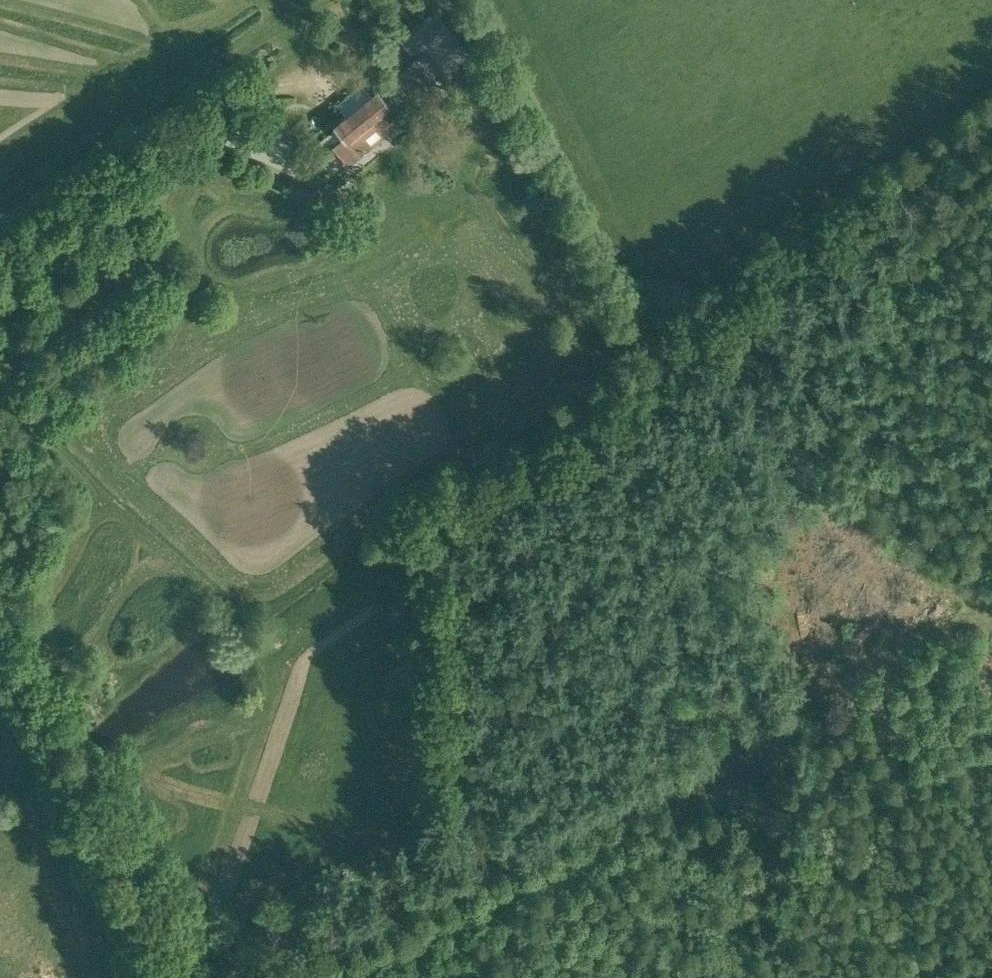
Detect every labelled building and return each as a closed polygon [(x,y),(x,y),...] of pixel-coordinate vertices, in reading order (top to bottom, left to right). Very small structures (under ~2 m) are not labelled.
[(392,77),(421,111),(464,77),(435,41),(420,23),(403,38),(418,55),(392,77)] [(336,143),(354,165),(413,116),(386,83),(377,91),(376,90),(342,118),(352,130),(336,143)] [(227,147),(281,172),(293,146),(240,121),(227,147)]
